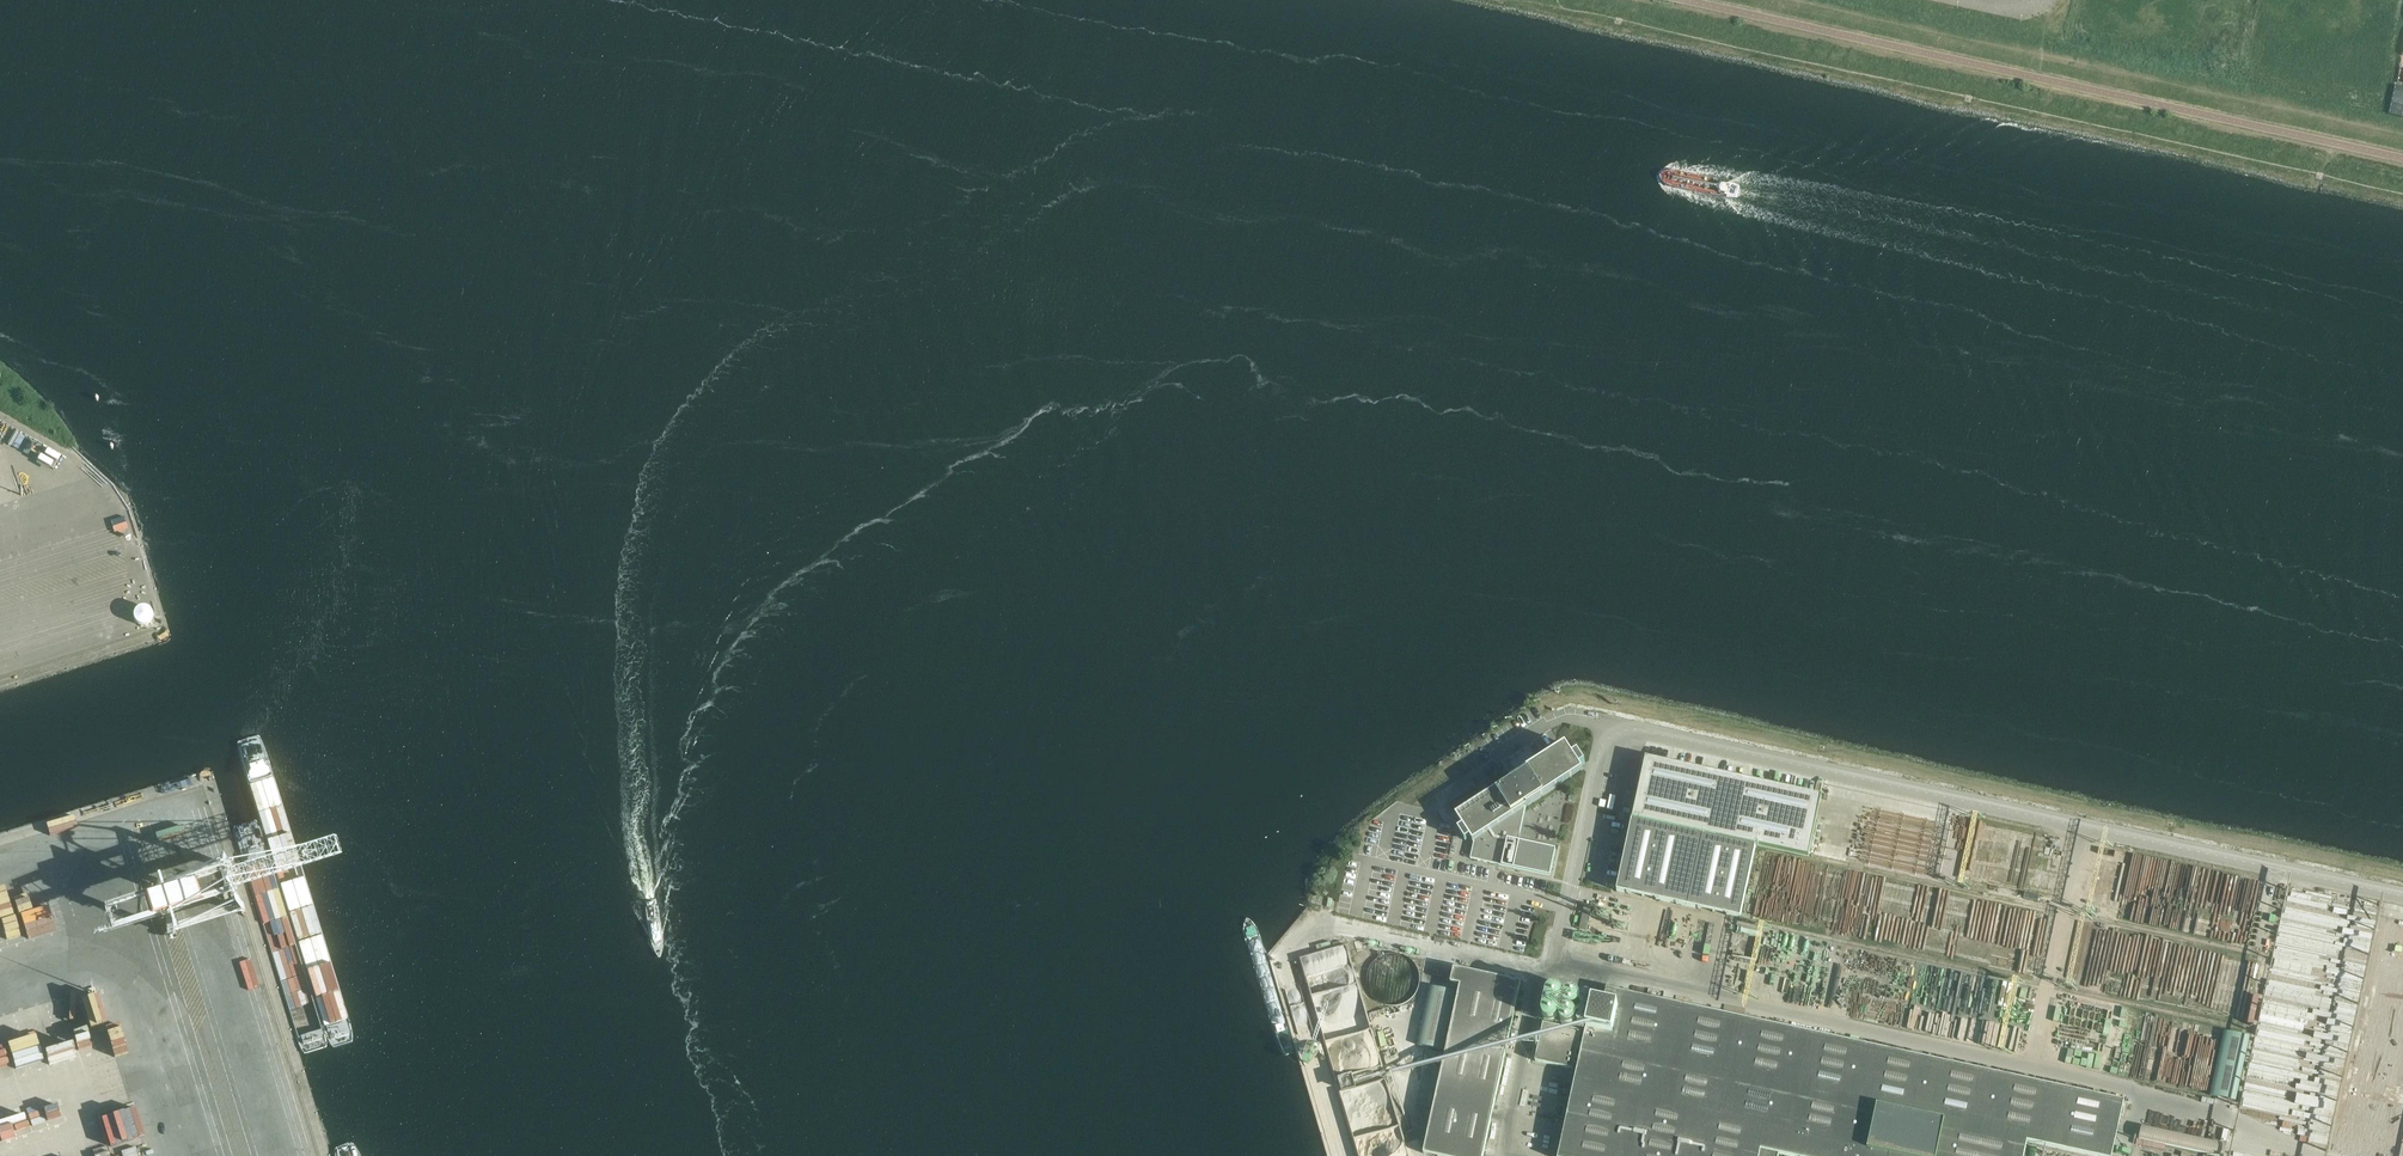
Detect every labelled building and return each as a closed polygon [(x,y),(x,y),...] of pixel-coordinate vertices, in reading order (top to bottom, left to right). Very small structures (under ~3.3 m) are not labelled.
[(1519,840),(1526,807),(1527,807),(1558,787),(1557,786),(1580,770),(1579,767),(1585,763),(1578,752),(1571,756),(1565,746),(1540,762),(1529,760),(1527,771),(1501,788),(1458,815),(1464,824),(1458,829),(1465,840),(1470,837),(1474,843),(1470,859),(1550,876),(1556,849),(1519,840)] [(1646,757),(1632,819),(1756,846),(1809,857),(1822,796),(1646,757)] [(1740,918),(1756,846),(1632,819),(1616,891),(1740,918)] [(1455,855),(1459,838),(1453,837),(1450,854),(1455,855)] [(1597,906),(1621,913),(1623,906),(1599,899),(1597,906)] [(1763,933),(1742,928),(1743,927),(1738,926),(1737,933),(1761,938),(1763,933)] [(1350,1076),(1383,1066),(1345,938),(1318,946),(1319,951),(1301,957),(1309,985),(1307,986),(1340,1096),(1354,1092),(1350,1076)] [(1367,977),(1367,979),(1367,981),(1367,984),(1368,986),(1368,988),(1369,991),(1370,993),(1372,995),(1373,997),(1375,999),(1377,1000),(1379,1002),(1381,1003),(1383,1004),(1385,1004),(1387,1005),(1389,1006),(1391,1006),(1393,1006),(1396,1006),(1398,1005),(1400,1005),(1402,1004),(1405,1003),(1407,1002),(1409,1001),(1411,999),(1412,998),(1414,996),(1415,994),(1416,992),(1417,990),(1418,988),(1419,986),(1419,984),(1420,982),(1420,979),(1420,977),(1419,975),(1419,972),(1418,970),(1417,968),(1416,966),(1415,964),(1414,964),(1413,962),(1411,960),(1410,959),(1408,958),(1406,956),(1403,955),(1401,954),(1399,954),(1396,953),(1394,953),(1392,953),(1389,954),(1387,954),(1385,955),(1382,956),(1380,957),(1379,958),(1377,959),(1375,960),(1373,962),(1372,964),(1371,966),(1370,967),(1369,970),(1368,972),(1367,974),(1367,977)] [(1424,1153),(1424,1154),(1435,1155),(1483,1155),(1521,983),(1454,968),(1451,983),(1460,985),(1424,1153)] [(2022,985),(2019,1000),(2033,1003),(2036,988),(2022,985)] [(2124,1101),(1606,988),(1603,1004),(1592,1002),(1558,1155),(1778,1155),(1779,1154),(1786,1155),(2024,1155),(2027,1142),(2092,1155),(2112,1155),(2124,1101)] [(1554,1007),(1555,1007),(1556,1007),(1557,1007),(1558,1006),(1559,1006),(1560,1006),(1561,1005),(1561,1004),(1562,1003),(1563,1002),(1563,1001),(1563,1000),(1563,999),(1563,998),(1563,997),(1563,996),(1562,995),(1562,994),(1561,993),(1560,992),(1558,991),(1557,990),(1556,990),(1555,990),(1554,990),(1553,991),(1552,991),(1551,991),(1550,992),(1549,993),(1548,994),(1548,995),(1547,996),(1547,997),(1547,998),(1547,999),(1547,1001),(1547,1002),(1548,1003),(1548,1004),(1549,1004),(1550,1005),(1551,1006),(1552,1006),(1553,1007),(1554,1007)] [(1571,1011),(1573,1011),(1574,1011),(1575,1011),(1576,1010),(1577,1010),(1578,1009),(1579,1008),(1580,1007),(1580,1006),(1580,1005),(1581,1004),(1581,1003),(1581,1002),(1581,1001),(1581,1000),(1580,999),(1579,997),(1577,995),(1576,995),(1575,994),(1574,994),(1573,994),(1572,994),(1571,994),(1570,994),(1569,995),(1568,995),(1567,996),(1566,997),(1565,998),(1565,999),(1564,1000),(1564,1002),(1564,1003),(1564,1004),(1565,1005),(1565,1006),(1566,1007),(1566,1008),(1567,1009),(1568,1010),(1569,1010),(1570,1011),(1571,1011)] [(1550,1024),(1551,1024),(1553,1024),(1554,1024),(1555,1023),(1556,1023),(1557,1022),(1558,1021),(1559,1019),(1559,1018),(1560,1017),(1560,1016),(1560,1015),(1559,1014),(1559,1013),(1559,1012),(1558,1011),(1557,1010),(1556,1009),(1554,1008),(1553,1008),(1552,1008),(1551,1008),(1550,1008),(1548,1008),(1547,1009),(1546,1009),(1545,1010),(1545,1011),(1544,1012),(1543,1013),(1543,1014),(1543,1015),(1543,1016),(1543,1017),(1543,1018),(1543,1019),(1544,1020),(1545,1021),(1545,1022),(1546,1023),(1547,1023),(1548,1024),(1549,1024),(1550,1024)] [(1568,1028),(1569,1028),(1571,1028),(1572,1028),(1573,1027),(1574,1026),(1575,1026),(1576,1025),(1576,1024),(1577,1023),(1577,1022),(1577,1021),(1577,1019),(1577,1018),(1577,1017),(1576,1016),(1576,1015),(1575,1014),(1574,1013),(1573,1012),(1572,1012),(1570,1011),(1569,1011),(1568,1011),(1567,1012),(1566,1012),(1565,1012),(1564,1013),(1563,1014),(1562,1014),(1562,1015),(1561,1016),(1561,1017),(1560,1018),(1560,1019),(1560,1021),(1561,1022),(1561,1023),(1561,1024),(1562,1025),(1563,1026),(1564,1026),(1564,1027),(1565,1028),(1567,1028),(1568,1028)] [(1573,1069),(1581,1032),(1543,1023),(1535,1061),(1573,1069)] [(2237,1100),(2250,1035),(2224,1030),(2211,1094),(2237,1100)] [(1414,1130),(1409,1112),(1402,1114),(1407,1132),(1405,1132),(1408,1143),(1418,1140),(1415,1129),(1414,1130)] [(2141,1126),(2139,1139),(2218,1155),(2224,1155),(2226,1145),(2141,1126)] [(136,1147),(121,1152),(123,1155),(138,1155),(136,1147)]
